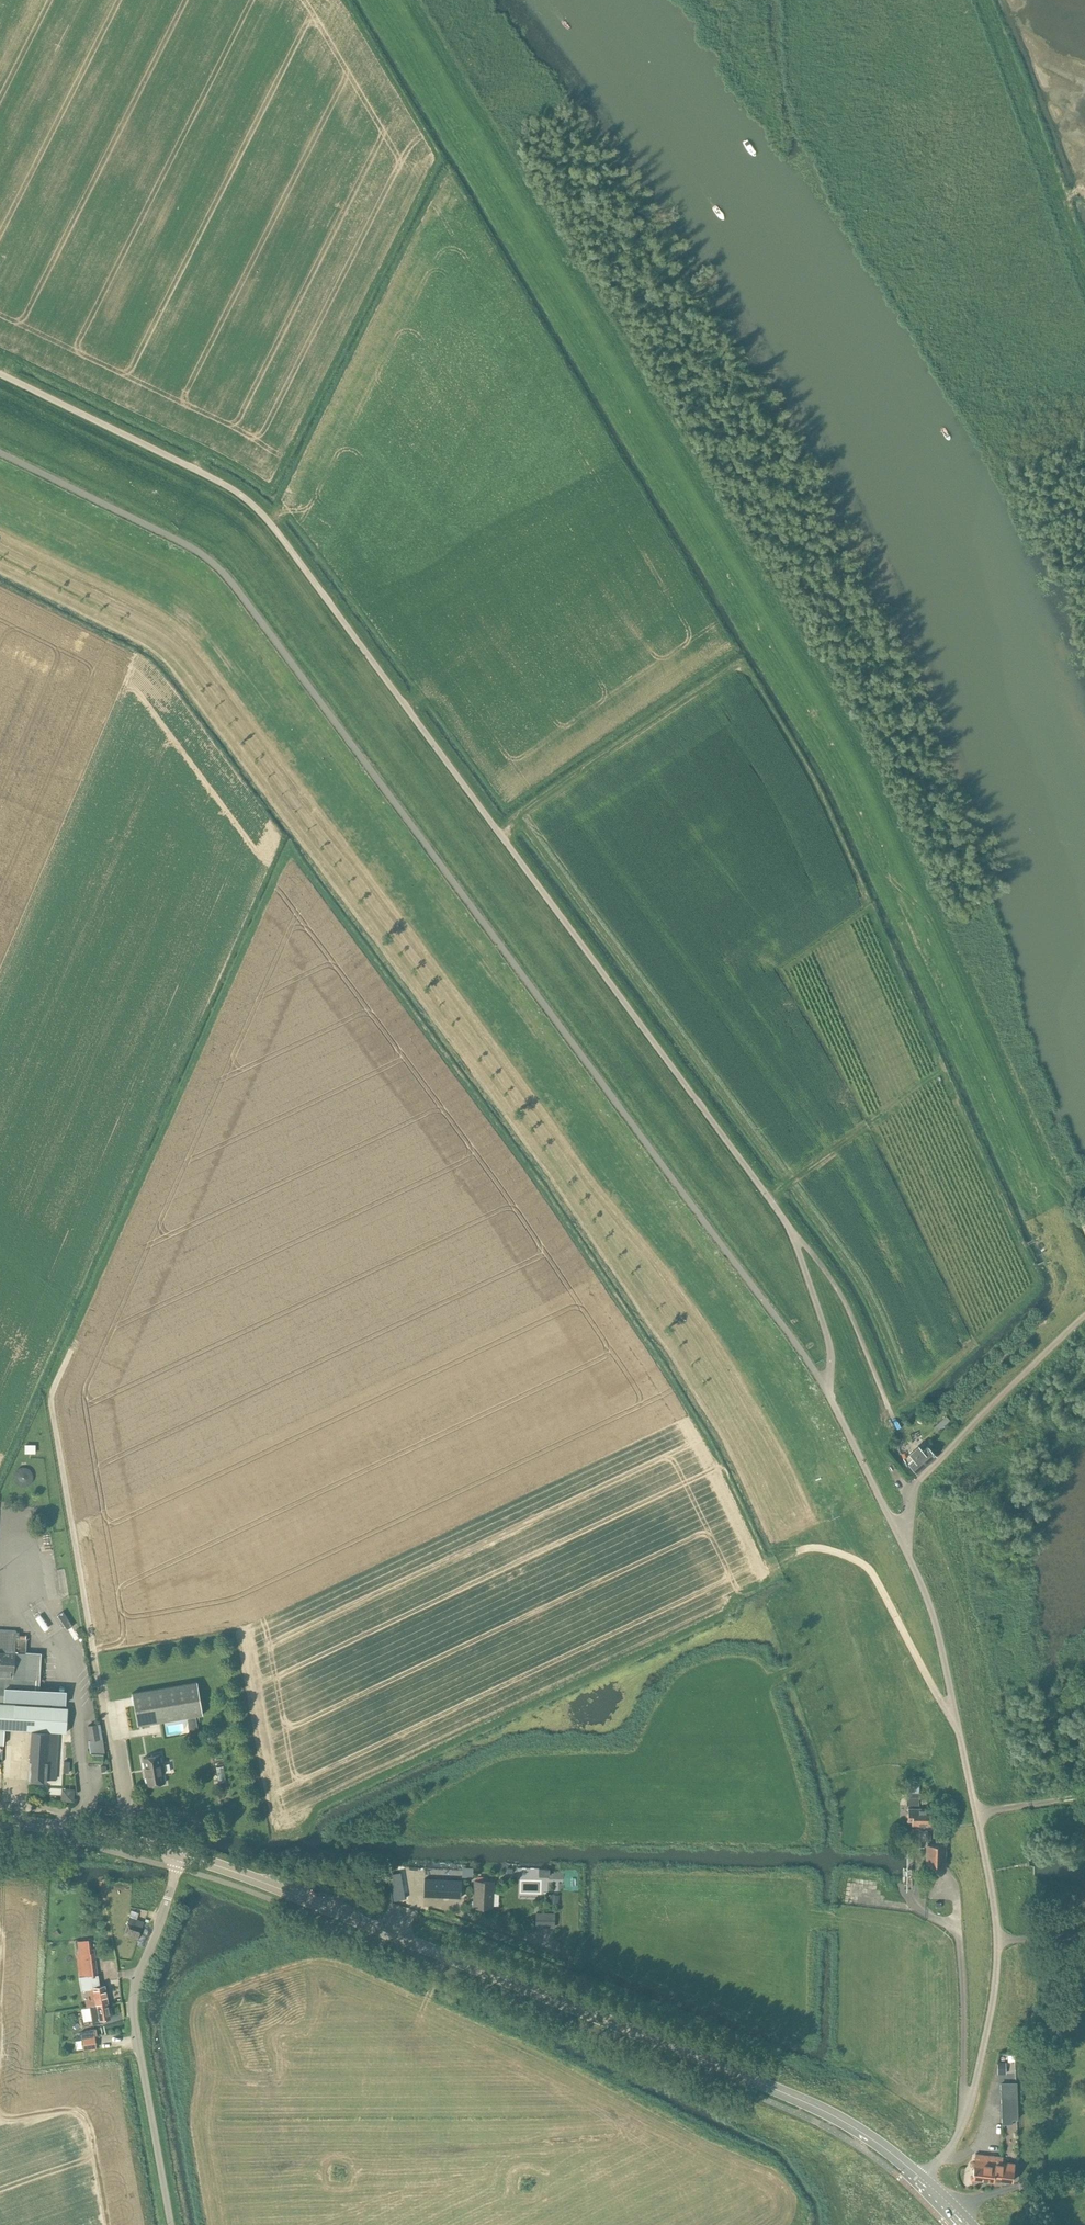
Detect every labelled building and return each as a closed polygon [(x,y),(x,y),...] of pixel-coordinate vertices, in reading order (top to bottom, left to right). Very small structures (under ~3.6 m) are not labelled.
[(946,1415),(933,1427),(938,1432),(950,1420),(946,1415)] [(36,1454),(36,1445),(25,1445),(25,1454),(36,1454)] [(916,1473),(917,1473),(937,1456),(933,1451),(932,1452),(928,1447),(923,1451),(919,1446),(910,1454),(914,1459),(909,1464),(916,1473)] [(58,1615),(67,1629),(73,1626),(63,1611),(58,1615)] [(36,1690),(38,1653),(26,1653),(27,1638),(20,1637),(20,1632),(16,1632),(16,1630),(0,1629),(0,1701),(53,1703),(53,1704),(66,1705),(66,1691),(53,1690),(36,1690)] [(138,1725),(203,1714),(197,1682),(132,1693),(138,1725)] [(5,1729),(13,1729),(66,1732),(67,1707),(14,1704),(14,1703),(0,1703),(0,1745),(4,1745),(5,1729)] [(106,1761),(100,1724),(97,1724),(88,1725),(90,1740),(89,1740),(90,1750),(89,1750),(88,1762),(106,1761)] [(47,1779),(55,1779),(58,1733),(32,1731),(29,1780),(47,1781),(47,1779)] [(159,1754),(143,1757),(147,1785),(164,1782),(162,1773),(165,1772),(163,1763),(161,1764),(159,1754)] [(932,1809),(908,1809),(908,1819),(912,1819),(912,1825),(931,1825),(932,1809)] [(944,1866),(945,1844),(928,1844),(927,1866),(944,1866)] [(424,1878),(423,1895),(460,1897),(461,1879),(424,1878)] [(474,1880),(473,1906),(491,1907),(493,1881),(474,1880)] [(392,1887),(394,1900),(405,1899),(403,1885),(392,1887)] [(554,1913),(536,1913),(536,1927),(554,1927),(554,1913)] [(138,1939),(141,1927),(129,1923),(125,1936),(138,1939)] [(95,1952),(87,1953),(87,1954),(90,1976),(98,1975),(95,1953),(95,1952)] [(89,1988),(91,1999),(93,2006),(108,2002),(105,1985),(89,1988)] [(93,2006),(90,2006),(93,2024),(100,2023),(100,2019),(111,2018),(108,2003),(108,2002),(93,2006)] [(83,2035),(83,2038),(82,2039),(84,2049),(96,2048),(95,2037),(94,2032),(94,2030),(94,2029),(82,2032),(82,2033),(83,2035)] [(1005,2063),(998,2063),(998,2074),(1006,2074),(1005,2063)] [(1016,2083),(1001,2083),(1002,2123),(1012,2123),(1012,2119),(1017,2118),(1016,2083)] [(993,2178),(995,2160),(995,2155),(976,2153),(973,2177),(993,2180),(993,2178)] [(995,2160),(993,2178),(1012,2180),(1014,2162),(1002,2161),(1003,2156),(995,2155),(995,2160)] [(1045,2155),(1034,2155),(1034,2171),(1045,2171),(1045,2155)]
